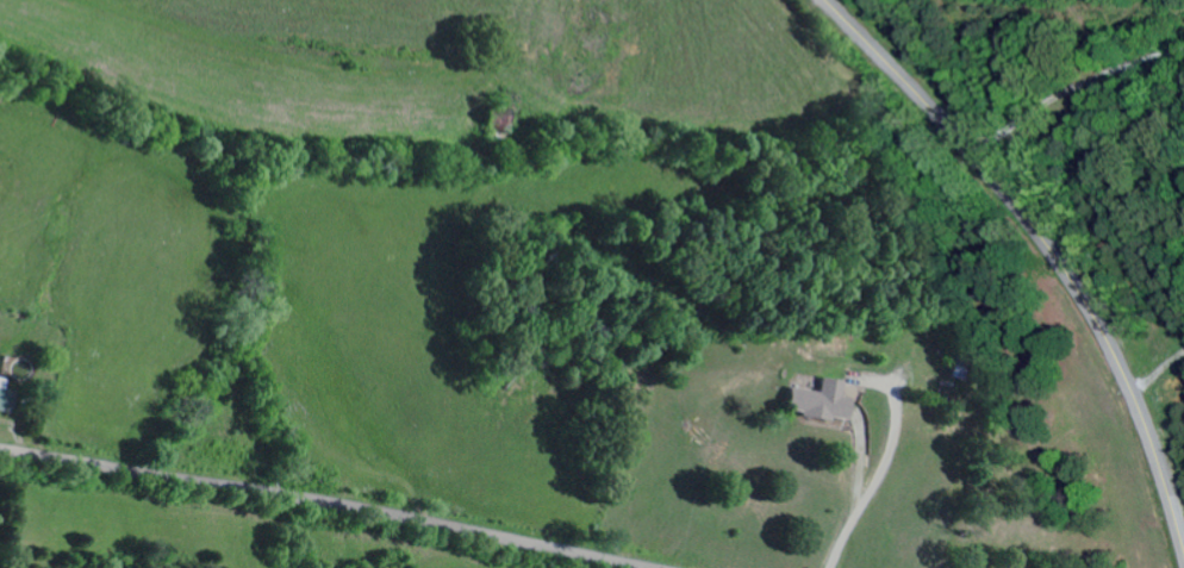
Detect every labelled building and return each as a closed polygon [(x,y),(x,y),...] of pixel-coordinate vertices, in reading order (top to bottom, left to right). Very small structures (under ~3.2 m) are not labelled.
[(16,413),(19,393),(8,391),(9,380),(0,379),(0,410),(16,413)] [(786,412),(850,422),(853,399),(841,398),(843,383),(822,380),(820,393),(791,388),(786,412)]
